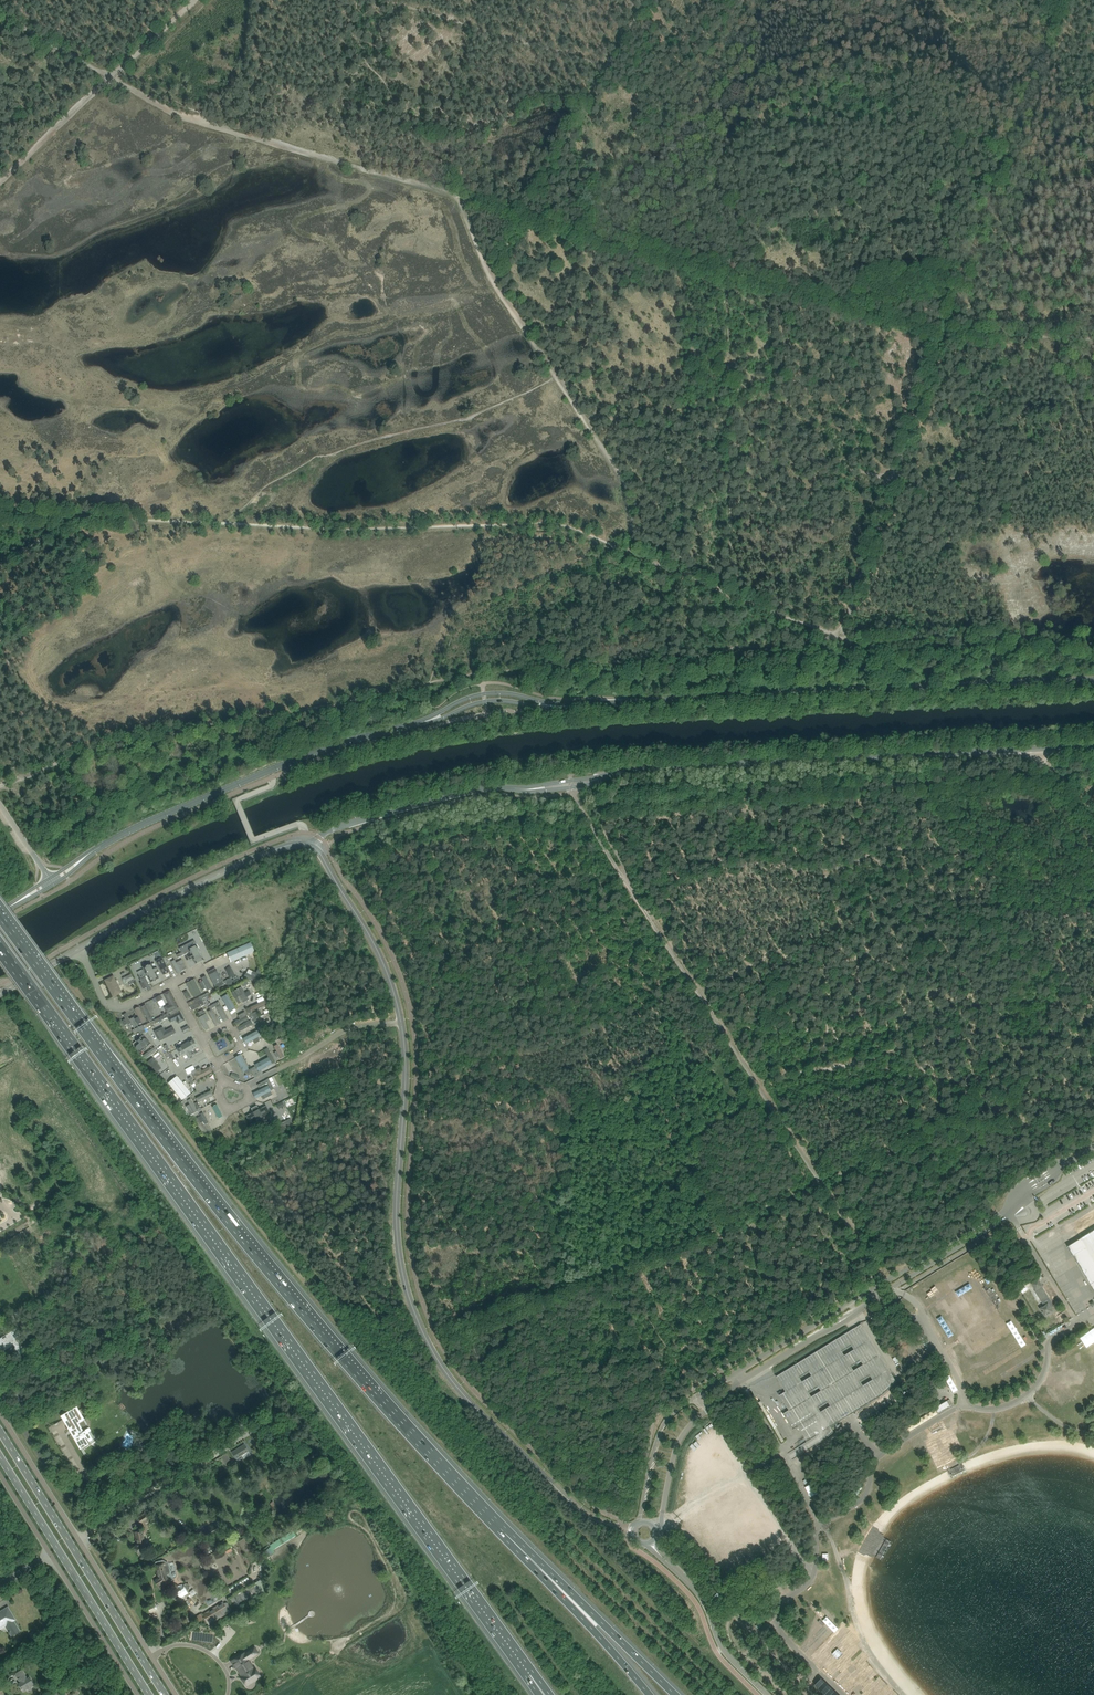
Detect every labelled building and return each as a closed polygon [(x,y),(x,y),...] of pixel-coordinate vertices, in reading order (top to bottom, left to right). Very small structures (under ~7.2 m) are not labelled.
[(251,942),(227,953),(231,962),(255,952),(251,942)] [(195,946),(190,949),(197,964),(203,961),(195,946)] [(175,960),(171,962),(178,975),(188,970),(183,960),(176,963),(175,960)] [(151,965),(144,968),(151,983),(158,979),(155,973),(158,972),(156,968),(153,970),(151,965)] [(216,969),(208,973),(216,989),(224,985),(216,969)] [(251,976),(247,973),(244,978),(260,986),(262,981),(259,979),(261,976),(253,972),(251,976)] [(131,974),(123,978),(125,983),(128,982),(133,979),(134,979),(132,974),(131,974)] [(114,976),(104,980),(113,998),(122,994),(114,976)] [(206,976),(201,978),(203,982),(200,983),(203,990),(206,989),(208,991),(212,989),(206,976)] [(145,977),(139,980),(143,990),(147,988),(148,992),(152,990),(145,977)] [(202,995),(194,980),(186,984),(194,1000),(202,995)] [(242,987),(234,992),(238,997),(242,1004),(249,1000),(242,987)] [(169,1006),(164,1008),(167,1013),(178,1008),(170,992),(164,995),(169,1006)] [(236,1009),(228,994),(222,997),(230,1012),(236,1009)] [(195,1003),(190,1006),(191,1009),(192,1011),(205,1004),(202,999),(200,1000),(195,1003)] [(153,1020),(145,1005),(141,1007),(149,1022),(153,1020)] [(228,1020),(221,1005),(217,1007),(225,1022),(228,1020)] [(140,1007),(134,1010),(138,1018),(135,1019),(138,1026),(147,1022),(140,1007)] [(220,1024),(213,1009),(209,1011),(217,1026),(220,1024)] [(180,1012),(169,1018),(171,1022),(176,1020),(178,1024),(185,1021),(180,1012)] [(240,1020),(235,1022),(236,1025),(248,1019),(245,1012),(238,1016),(240,1020)] [(127,1014),(123,1015),(128,1025),(131,1023),(134,1028),(137,1027),(133,1018),(129,1020),(127,1014)] [(210,1020),(206,1014),(199,1018),(205,1031),(210,1029),(206,1022),(210,1020)] [(251,1021),(238,1028),(240,1032),(253,1025),(251,1021)] [(164,1028),(155,1032),(160,1042),(176,1033),(173,1028),(165,1031),(164,1028)] [(258,1031),(243,1039),(246,1045),(261,1037),(258,1031)] [(139,1044),(135,1048),(140,1053),(150,1045),(145,1039),(141,1042),(139,1040),(137,1042),(139,1044)] [(193,1039),(177,1049),(182,1058),(187,1055),(189,1058),(193,1056),(191,1052),(198,1048),(193,1039)] [(278,1045),(274,1047),(281,1059),(285,1057),(278,1045)] [(154,1048),(143,1056),(145,1059),(157,1051),(154,1048)] [(235,1058),(243,1074),(249,1070),(241,1055),(235,1058)] [(153,1058),(147,1063),(156,1073),(162,1069),(153,1058)] [(268,1058),(255,1066),(259,1072),(272,1065),(268,1058)] [(197,1074),(193,1076),(196,1081),(213,1072),(211,1067),(202,1071),(200,1068),(195,1071),(197,1074)] [(177,1077),(169,1084),(182,1101),(191,1094),(177,1077)] [(267,1080),(258,1084),(260,1089),(269,1085),(267,1080)] [(268,1086),(253,1094),(256,1100),(261,1097),(263,1100),(273,1095),(268,1086)] [(211,1091),(197,1098),(201,1107),(216,1100),(211,1091)] [(217,1105),(213,1107),(219,1119),(224,1117),(217,1105)] [(271,1115),(267,1106),(259,1110),(257,1106),(251,1109),(253,1113),(247,1116),(251,1125),(271,1115)] [(1076,1254),(1078,1258),(1079,1260),(1077,1262),(1085,1275),(1087,1278),(1093,1290),(1093,1231),(1080,1239),(1083,1244),(1086,1248),(1076,1254)] [(1050,1308),(1053,1306),(1042,1287),(1042,1286),(1038,1281),(1039,1281),(1038,1280),(1032,1284),(1035,1290),(1044,1306),(1040,1308),(1045,1316),(1053,1311),(1050,1308)] [(21,1327),(26,1324),(23,1317),(17,1321),(21,1327)] [(860,1323),(775,1376),(786,1392),(780,1395),(789,1410),(783,1414),(793,1429),(797,1426),(807,1442),(788,1453),(792,1460),(825,1440),(834,1431),(831,1428),(882,1395),(897,1380),(860,1323)] [(17,1338),(13,1331),(8,1335),(8,1336),(1,1340),(0,1339),(0,1347),(3,1352),(7,1349),(6,1349),(14,1344),(16,1348),(14,1349),(16,1353),(18,1357),(25,1352),(17,1338)] [(938,1412),(949,1406),(952,1404),(949,1399),(947,1401),(935,1407),(938,1412)] [(68,1412),(61,1416),(68,1429),(69,1429),(81,1449),(83,1448),(83,1450),(91,1445),(89,1442),(93,1439),(88,1432),(91,1430),(89,1427),(88,1427),(84,1419),(79,1410),(70,1416),(68,1412)] [(240,1448),(233,1453),(237,1459),(242,1456),(248,1452),(244,1446),(240,1449),(240,1448)] [(178,1491),(170,1496),(173,1499),(180,1495),(178,1491)] [(144,1514),(137,1518),(141,1525),(142,1525),(143,1527),(143,1530),(143,1531),(142,1531),(135,1533),(138,1545),(135,1547),(140,1555),(143,1553),(143,1552),(149,1548),(144,1541),(143,1535),(144,1534),(145,1534),(146,1533),(147,1532),(147,1531),(147,1530),(146,1524),(145,1522),(148,1520),(144,1514)] [(249,1543),(241,1548),(251,1564),(259,1559),(249,1543)] [(225,1554),(233,1550),(230,1546),(227,1548),(225,1550),(225,1549),(223,1550),(225,1554)] [(163,1560),(155,1562),(156,1566),(159,1579),(156,1581),(160,1588),(164,1586),(166,1584),(168,1586),(168,1585),(170,1586),(175,1588),(176,1589),(175,1589),(179,1596),(180,1595),(182,1597),(188,1593),(186,1591),(189,1590),(190,1588),(190,1587),(189,1584),(188,1585),(187,1584),(186,1584),(183,1586),(182,1585),(179,1587),(178,1585),(173,1583),(171,1583),(170,1583),(166,1576),(169,1574),(170,1573),(170,1571),(168,1563),(163,1560)] [(234,1609),(267,1591),(261,1580),(228,1599),(234,1609)] [(224,1604),(223,1604),(204,1616),(211,1627),(218,1623),(216,1620),(231,1611),(231,1609),(228,1603),(226,1603),(224,1604)] [(10,1633),(12,1636),(20,1631),(10,1614),(12,1613),(8,1607),(0,1612),(0,1613),(0,1614),(0,1629),(5,1626),(9,1633),(10,1633)] [(201,1614),(198,1616),(193,1619),(196,1623),(204,1619),(201,1614)] [(850,1660),(835,1643),(822,1655),(837,1672),(850,1660)] [(244,1653),(232,1661),(236,1668),(236,1667),(242,1676),(241,1677),(246,1686),(247,1685),(246,1685),(245,1683),(251,1679),(253,1681),(260,1677),(259,1674),(258,1675),(255,1671),(256,1670),(255,1668),(254,1668),(253,1668),(252,1669),(246,1660),(248,1659),(245,1654),(244,1653)] [(23,1691),(34,1685),(30,1677),(27,1679),(22,1670),(15,1674),(21,1683),(19,1684),(23,1691)] [(885,1672),(877,1680),(884,1687),(892,1679),(885,1672)]
